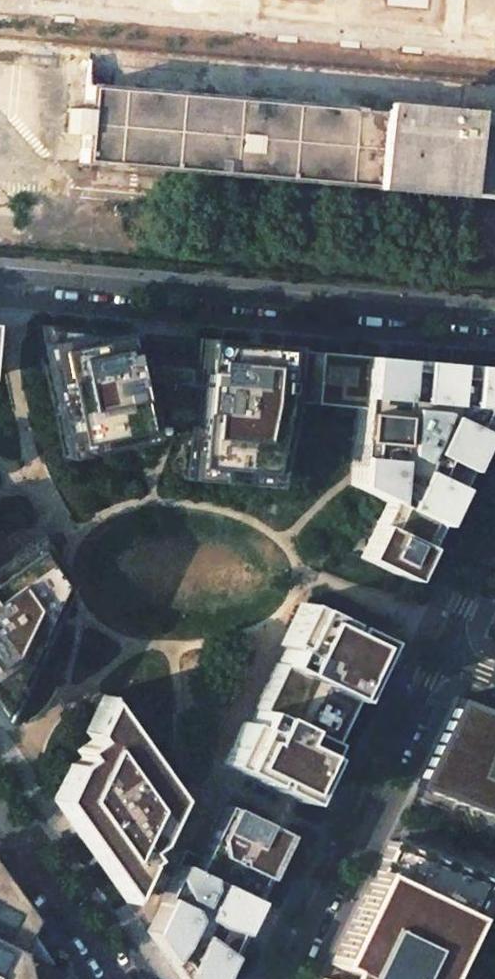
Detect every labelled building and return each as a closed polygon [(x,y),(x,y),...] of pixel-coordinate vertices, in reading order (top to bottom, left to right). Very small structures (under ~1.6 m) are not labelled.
[(84,79),(74,161),(494,196),(494,121),(84,79)] [(181,337),(30,324),(31,329),(43,385),(58,458),(73,454),(132,441),(150,437),(146,421),(175,422),(181,337)] [(289,344),(182,337),(176,426),(173,474),(271,483),(285,409),(351,413),(357,354),(290,349),(289,344)] [(357,354),(351,413),(346,479),(352,483),(379,495),(353,551),(406,575),(415,560),(423,543),(453,478),(474,439),(494,389),(494,365),(357,354)] [(19,627),(28,607),(39,586),(14,549),(0,559),(0,669),(19,627)] [(378,640),(305,605),(284,648),(286,649),(279,664),(277,663),(254,710),(256,710),(249,725),(247,724),(226,767),(300,803),(308,787),(322,756),(352,695),(357,684),(371,656),(377,644),(378,640)] [(457,697),(419,782),(457,798),(494,813),(494,712),(457,697)] [(130,755),(100,749),(92,738),(75,750),(81,757),(71,764),(69,762),(51,799),(124,902),(136,879),(162,825),(169,810),(130,755)] [(184,849),(145,931),(171,978),(215,978),(232,939),(265,873),(285,834),(277,830),(230,808),(225,805),(200,857),(184,849)] [(388,840),(330,962),(340,968),(335,978),(439,978),(486,880),(388,840)] [(67,976),(17,951),(32,919),(0,873),(0,978),(69,978),(67,976)]
